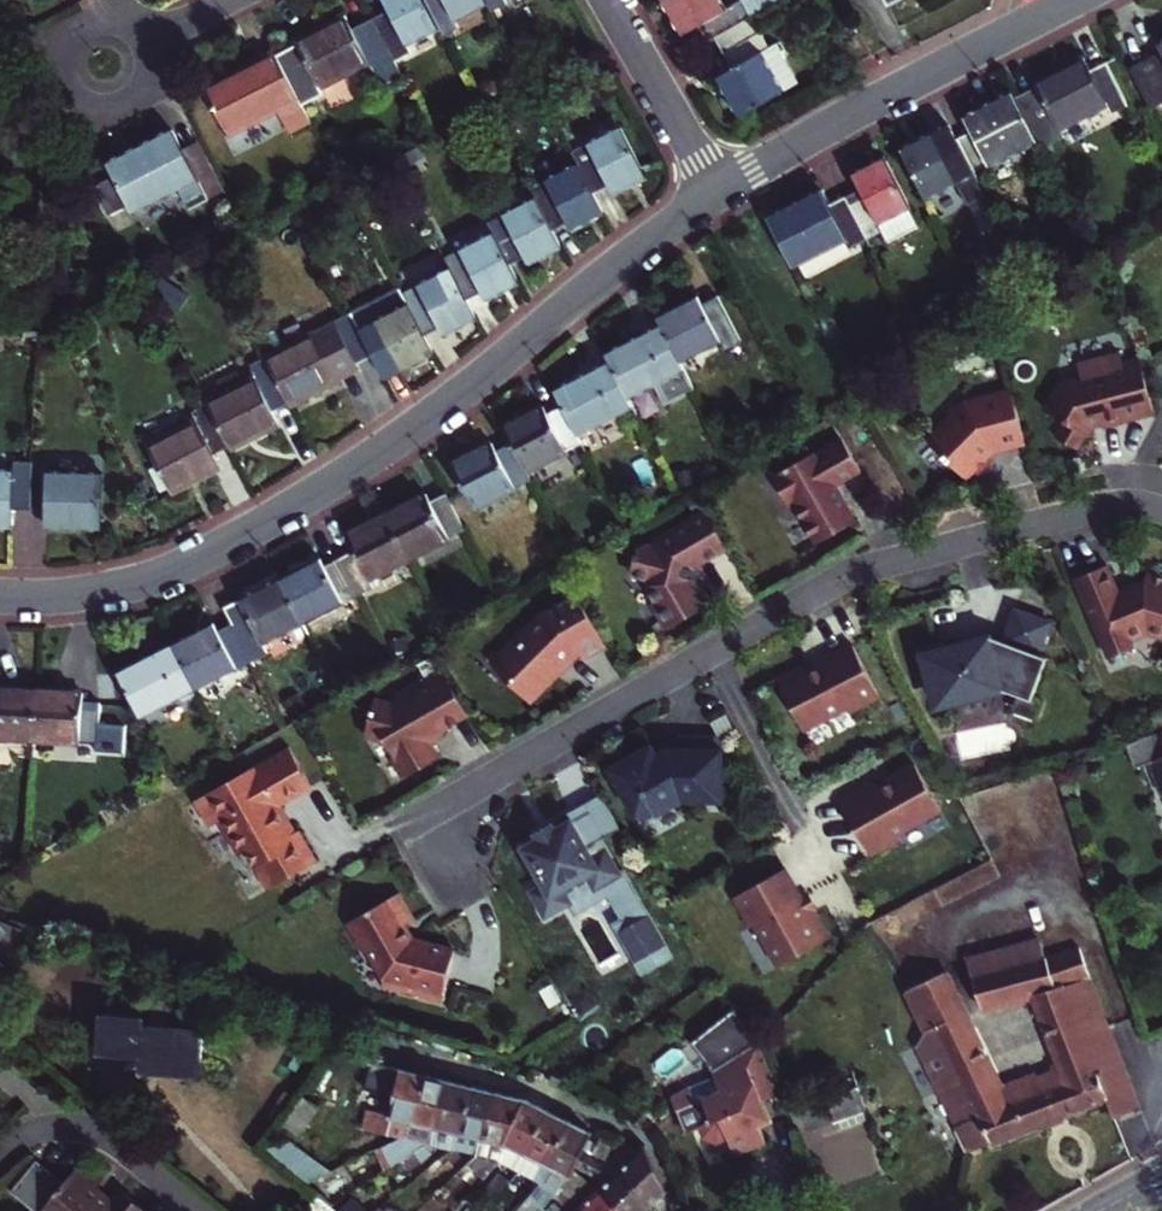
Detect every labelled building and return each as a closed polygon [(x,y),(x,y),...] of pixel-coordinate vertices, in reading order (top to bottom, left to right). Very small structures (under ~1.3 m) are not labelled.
[(395,59),(410,51),(406,42),(439,26),(426,0),(384,0),(389,9),(373,17),(395,59)] [(439,26),(443,34),(458,27),(454,18),(487,2),(486,0),(426,0),(439,26)] [(487,2),(491,9),(506,2),(505,0),(486,0),(487,2)] [(679,34),(696,24),(705,40),(712,35),(740,20),(731,3),(723,7),(719,0),(661,0),(679,34)] [(748,15),(774,0),(736,0),(731,3),(740,20),(748,15)] [(372,70),(395,59),(373,17),(351,28),(344,14),(295,38),(297,42),(277,53),(302,103),(323,93),(320,87),(368,62),(372,70)] [(740,20),(712,35),(730,67),(715,75),(737,114),(780,90),(779,87),(792,80),(772,44),(766,47),(748,15),(740,20)] [(277,53),(274,48),(204,83),(229,132),(276,108),(284,123),(307,111),(302,103),(277,53)] [(1059,133),(1107,109),(1110,116),(1128,107),(1106,66),(1090,74),(1082,60),(1033,85),(1059,133)] [(1153,123),(1161,118),(1161,65),(1132,81),(1153,123)] [(952,138),(977,187),(994,178),(990,170),(1022,153),(997,105),(965,122),(969,130),(952,138)] [(570,150),(575,161),(591,190),(605,183),(609,191),(641,174),(617,126),(570,150)] [(171,127),(106,161),(112,173),(128,204),(130,209),(165,191),(179,191),(184,201),(203,192),(195,176),(182,149),(171,127)] [(935,137),(902,154),(927,203),(960,186),(964,194),(977,187),(952,138),(940,145),(935,137)] [(203,138),(182,149),(195,176),(217,165),(203,138)] [(601,209),(591,190),(575,161),(529,184),(535,194),(551,227),(565,220),(568,226),(601,209)] [(843,197),(868,246),(886,237),(881,226),(912,210),(887,162),(855,178),(860,188),(843,197)] [(128,204),(112,173),(89,185),(105,215),(128,204)] [(770,230),(794,272),(852,242),(857,252),(868,246),(843,197),(832,203),(827,193),(768,223),(768,225),(770,230)] [(551,227),(535,194),(484,220),(489,231),(505,261),(521,252),(525,259),(559,242),(551,227)] [(514,279),(505,261),(489,231),(445,253),(450,262),(466,295),(478,290),(481,296),(514,279)] [(466,295),(450,262),(401,287),(423,328),(437,321),(440,327),(474,310),(466,295)] [(397,279),(347,304),(377,362),(392,354),(396,361),(431,343),(423,328),(401,287),(397,279)] [(696,293),(656,313),(660,321),(665,329),(679,357),(718,337),(722,346),(738,337),(715,293),(700,301),(696,293)] [(666,400),(693,386),(679,357),(665,329),(660,321),(645,329),(606,350),(610,359),(628,395),(656,380),(666,400)] [(337,325),(330,328),(346,361),(331,369),(337,381),(359,370),(337,325)] [(330,328),(265,361),(267,364),(287,403),(288,406),(337,381),(331,369),(346,361),(330,328)] [(1055,436),(1077,449),(1086,434),(1091,424),(1101,421),(1102,425),(1154,412),(1140,360),(1123,365),(1120,352),(1077,364),(1081,380),(1062,385),(1047,412),(1064,421),(1055,436)] [(610,359),(555,388),(562,403),(578,432),(633,404),(628,395),(610,359)] [(207,405),(208,407),(227,445),(229,449),(278,425),(271,411),(287,403),(267,364),(251,372),(255,380),(207,405)] [(929,443),(959,473),(963,476),(966,473),(970,469),(975,473),(988,459),(984,455),(991,448),(1024,440),(1012,394),(989,400),(987,395),(972,399),(968,406),(966,406),(947,426),(947,431),(941,432),(929,443)] [(527,469),(582,441),(578,432),(562,403),(548,410),(544,402),(504,423),(512,440),(527,469)] [(227,445),(208,407),(191,415),(195,423),(146,448),(169,492),(217,467),(210,454),(227,445)] [(1091,424),(1086,434),(1090,436),(1094,427),(1102,425),(1101,421),(1091,424)] [(477,508),(532,479),(527,469),(512,440),(498,448),(494,440),(454,461),(477,508)] [(860,472),(841,440),(814,456),(813,454),(772,478),(788,506),(793,504),(817,545),(857,522),(842,499),(841,498),(840,497),(838,496),(836,496),(835,496),(834,497),(830,489),(835,486),(860,472)] [(991,448),(984,455),(988,459),(994,454),(1026,445),(1024,440),(991,448)] [(20,493),(26,444),(9,441),(7,450),(0,449),(0,504),(1,504),(2,490),(20,493)] [(43,446),(26,444),(20,493),(37,495),(36,508),(88,515),(96,462),(42,454),(43,446)] [(988,459),(975,473),(977,475),(991,462),(988,459)] [(842,499),(835,486),(830,489),(834,497),(835,496),(836,496),(838,496),(840,497),(841,498),(842,499)] [(427,494),(387,515),(410,560),(467,531),(448,494),(431,502),(427,494)] [(698,565),(728,548),(706,509),(687,520),(688,521),(656,540),(654,545),(647,543),(637,548),(630,574),(649,576),(647,583),(657,603),(655,609),(666,628),(713,603),(702,583),(693,588),(688,579),(692,567),(698,564),(698,565)] [(356,551),(340,559),(360,598),(375,590),(371,582),(410,560),(387,515),(348,535),(356,551)] [(322,558),(281,579),(305,627),(360,598),(340,559),(326,566),(322,558)] [(1109,658),(1133,648),(1130,640),(1148,633),(1161,637),(1161,578),(1148,573),(1145,580),(1144,584),(1132,590),(1127,588),(1119,591),(1107,565),(1076,578),(1109,658)] [(230,606),(238,622),(257,659),(270,653),(267,647),(305,627),(281,579),(230,606)] [(1145,580),(1127,588),(1132,590),(1144,584),(1145,580)] [(511,683),(528,700),(554,673),(556,674),(581,649),(568,637),(593,623),(576,593),(543,612),(526,629),(528,631),(500,659),(493,666),(511,683)] [(1038,655),(1050,622),(1015,609),(1003,641),(998,640),(996,645),(980,639),(943,649),(941,642),(917,648),(923,673),(927,672),(935,702),(966,694),(968,697),(972,697),(1002,689),(1017,695),(1031,700),(1032,698),(1047,658),(1038,655)] [(490,663),(493,666),(500,659),(528,631),(526,629),(543,612),(541,610),(490,663)] [(180,652),(199,689),(257,659),(238,622),(224,629),(219,621),(176,643),(180,652)] [(554,673),(528,700),(531,703),(583,651),(589,657),(607,646),(593,623),(568,637),(581,649),(556,674),(554,673)] [(801,732),(844,710),(845,712),(878,696),(852,645),(820,662),(821,664),(806,671),(804,666),(775,680),(801,732)] [(120,673),(144,718),(199,689),(180,652),(164,660),(161,652),(120,673)] [(1,685),(2,665),(0,665),(0,736),(40,739),(43,687),(1,685)] [(469,715),(443,670),(422,682),(421,680),(398,693),(395,705),(375,699),(365,735),(385,741),(394,756),(391,757),(403,778),(439,758),(430,742),(444,733),(442,731),(469,715)] [(43,687),(40,739),(100,742),(100,750),(128,751),(130,725),(104,723),(106,701),(89,700),(90,690),(43,687)] [(1038,700),(1032,698),(1031,700),(1017,695),(1012,710),(1031,717),(1038,700)] [(734,727),(718,736),(723,745),(723,753),(742,742),(734,727)] [(1129,743),(1137,766),(1149,761),(1161,795),(1161,730),(1129,743)] [(683,735),(657,749),(661,757),(676,749),(695,747),(718,736),(683,735)] [(654,743),(611,765),(635,814),(651,806),(655,814),(681,800),(702,801),(702,795),(722,795),(722,780),(728,780),(728,759),(722,759),(723,753),(723,745),(718,736),(695,747),(676,749),(661,757),(657,749),(654,743)] [(270,888),(317,862),(299,831),(294,834),(278,806),(312,786),(293,752),(258,771),(255,767),(196,800),(211,826),(222,820),(241,854),(248,850),(258,866),(270,888)] [(941,811),(916,764),(891,777),(890,780),(877,787),(874,782),(842,799),(870,854),(900,838),(898,834),(941,811)] [(551,822),(534,832),(537,839),(521,848),(542,884),(529,892),(544,918),(568,904),(574,914),(608,894),(623,920),(644,908),(622,871),(619,872),(600,839),(620,828),(601,794),(566,813),(570,820),(555,828),(551,822)] [(639,822),(655,814),(651,806),(635,814),(639,822)] [(250,871),(258,866),(248,850),(241,854),(250,871)] [(801,898),(784,868),(734,897),(751,928),(755,925),(779,967),(828,939),(812,911),(807,913),(800,899),(801,898)] [(399,893),(347,923),(363,950),(366,948),(383,978),(392,981),(390,988),(441,1001),(454,950),(412,939),(404,926),(415,920),(399,893)] [(814,909),(806,895),(801,898),(800,899),(807,913),(812,911),(814,909)] [(623,920),(614,925),(643,976),(672,958),(644,908),(623,920)] [(908,992),(927,1030),(917,1047),(970,1153),(1107,1102),(1114,1120),(1143,1109),(1110,1029),(1090,977),(1080,949),(1048,960),(1041,941),(969,961),(982,1010),(1035,996),(1063,1070),(1038,1079),(1043,1092),(1011,1104),(944,973),(908,992)] [(392,981),(383,978),(381,985),(390,988),(392,981)] [(691,1043),(713,1071),(760,1041),(735,1008),(691,1043)] [(130,1019),(129,1061),(174,1064),(174,1078),(235,1082),(238,1033),(179,1030),(180,1022),(130,1019)] [(760,1041),(713,1071),(715,1076),(722,1091),(696,1102),(690,1087),(689,1086),(671,1097),(677,1110),(688,1136),(701,1131),(703,1135),(705,1139),(709,1142),(713,1144),(717,1145),(722,1145),(726,1144),(730,1142),(738,1160),(769,1148),(759,1124),(771,1120),(764,1103),(783,1095),(760,1041)] [(399,1117),(410,1120),(415,1121),(426,1074),(403,1069),(393,1113),(389,1114),(386,1127),(396,1129),(399,1117)] [(439,1127),(450,1080),(426,1074),(415,1121),(410,1120),(407,1132),(415,1133),(418,1121),(433,1125),(439,1127)] [(715,1076),(690,1087),(696,1102),(722,1091),(715,1076)] [(473,1086),(450,1080),(439,1127),(433,1125),(430,1137),(439,1139),(442,1127),(458,1131),(462,1132),(473,1086)] [(487,1138),(498,1092),(473,1086),(462,1132),(458,1131),(455,1143),(464,1145),(467,1133),(482,1137),(487,1138)] [(790,1112),(799,1135),(869,1111),(861,1088),(790,1112)] [(527,1099),(498,1092),(487,1138),(482,1137),(479,1149),(489,1152),(492,1139),(507,1143),(527,1099)] [(527,1099),(507,1143),(522,1151),(517,1160),(524,1164),(530,1153),(527,1152),(549,1110),(527,1099)] [(570,1121),(549,1110),(527,1152),(530,1153),(545,1162),(548,1163),(570,1121)] [(601,1118),(593,1133),(623,1148),(633,1137),(601,1118)] [(571,1175),(576,1165),(588,1142),(593,1133),(570,1121),(548,1163),(545,1162),(540,1172),(547,1176),(552,1166),(571,1175)] [(291,1147),(282,1164),(314,1182),(324,1166),(291,1147)] [(667,1192),(644,1147),(615,1174),(650,1209),(667,1192)] [(11,1190),(37,1210),(147,1210),(148,1210),(122,1188),(113,1198),(98,1186),(103,1180),(81,1163),(67,1180),(39,1157),(11,1190)] [(522,1169),(524,1164),(517,1160),(515,1166),(522,1169)] [(544,1182),(547,1176),(540,1172),(536,1179),(539,1180),(544,1182)] [(615,1210),(648,1210),(650,1209),(615,1174),(597,1191),(615,1210)] [(597,1191),(579,1209),(581,1210),(615,1210),(597,1191)] [(320,1196),(308,1210),(338,1210),(320,1196)] [(563,1204),(556,1199),(547,1210),(557,1210),(563,1204)]
